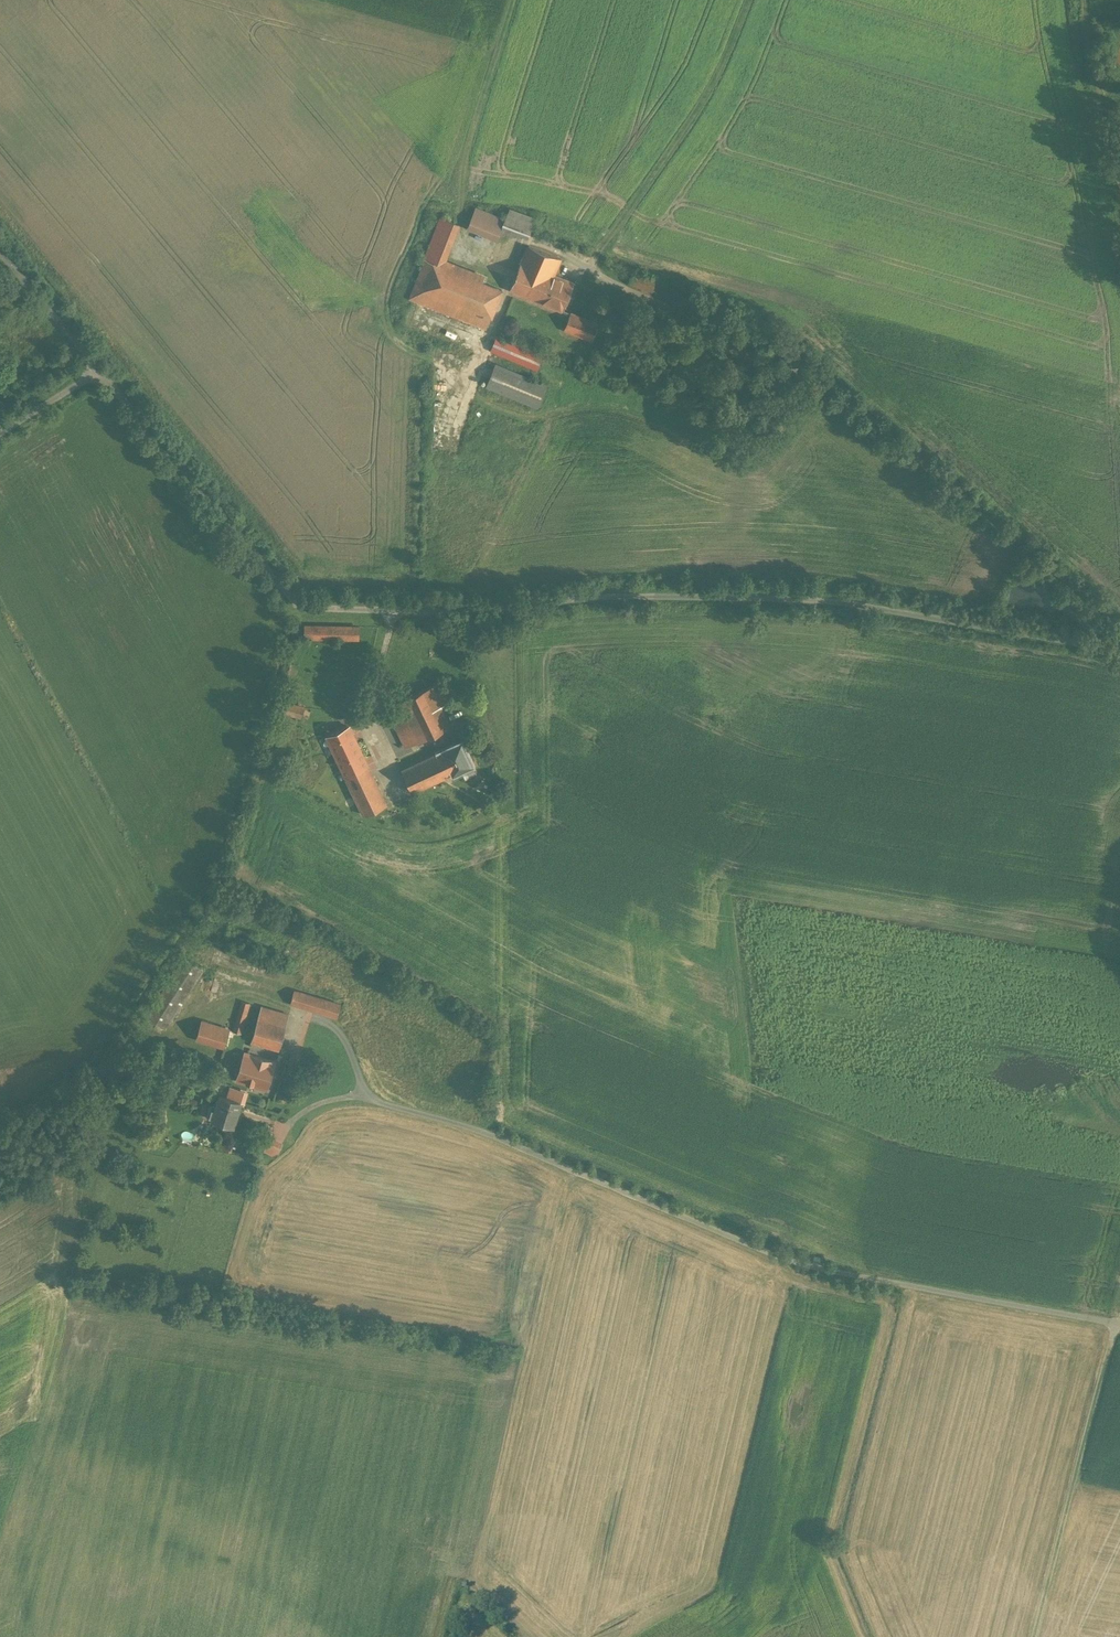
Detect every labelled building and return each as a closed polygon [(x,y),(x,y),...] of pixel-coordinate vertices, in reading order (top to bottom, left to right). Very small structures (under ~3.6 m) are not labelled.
[(1111,50),(1117,65),(1119,64),(1119,47),(1111,50)] [(499,234),(503,223),(505,219),(475,207),(472,214),(469,222),(499,234)] [(509,208),(505,219),(503,223),(529,234),(531,229),(535,219),(509,208)] [(441,217),(425,259),(437,263),(453,222),(441,217)] [(528,245),(521,261),(553,274),(560,258),(528,245)] [(501,288),(437,263),(425,259),(409,298),(486,327),(501,288)] [(573,281),(553,274),(521,261),(509,289),(562,310),(573,281)] [(412,307),(406,322),(412,324),(418,310),(412,307)] [(597,323),(570,312),(563,329),(590,339),(597,323)] [(541,354),(496,336),(491,349),(536,367),(541,354)] [(531,379),(494,364),(486,385),(537,406),(546,385),(531,379)] [(449,447),(450,440),(435,438),(434,445),(449,447)] [(358,625),(303,622),(302,638),(357,641),(358,625)] [(451,702),(440,679),(407,694),(412,705),(392,715),(406,746),(451,725),(442,706),(451,702)] [(301,721),(306,707),(284,700),(280,714),(301,721)] [(388,804),(352,724),(326,736),(362,816),(388,804)] [(472,765),(461,741),(434,753),(429,744),(397,759),(412,793),(472,765)] [(165,1028),(203,968),(185,956),(146,1016),(165,1028)] [(341,1004),(294,991),(290,1004),(337,1018),(341,1004)] [(241,999),(232,1030),(241,1033),(250,1002),(241,999)] [(290,1013),(260,1005),(250,1043),(279,1051),(290,1013)] [(229,1029),(201,1020),(196,1038),(224,1047),(229,1029)] [(277,1061),(244,1051),(235,1081),(268,1090),(277,1061)] [(244,1100),(218,1092),(209,1120),(235,1128),(244,1100)] [(84,1148),(97,1148),(97,1132),(84,1132),(84,1148)]
